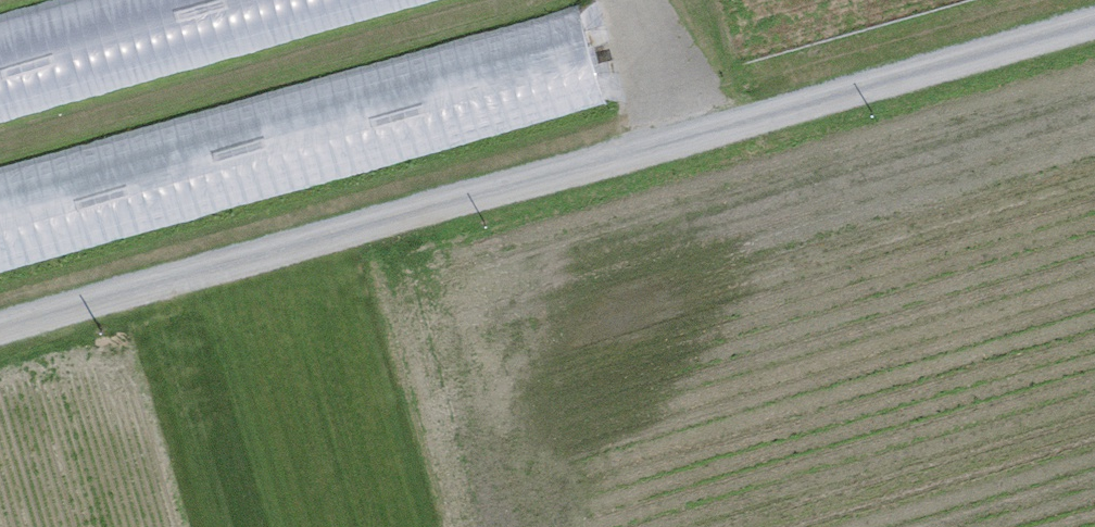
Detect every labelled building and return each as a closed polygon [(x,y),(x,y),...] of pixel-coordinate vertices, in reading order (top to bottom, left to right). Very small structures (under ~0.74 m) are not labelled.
[(0,18),(0,121),(430,0),(64,0),(0,18)] [(0,168),(0,271),(609,100),(582,4),(0,168)]
